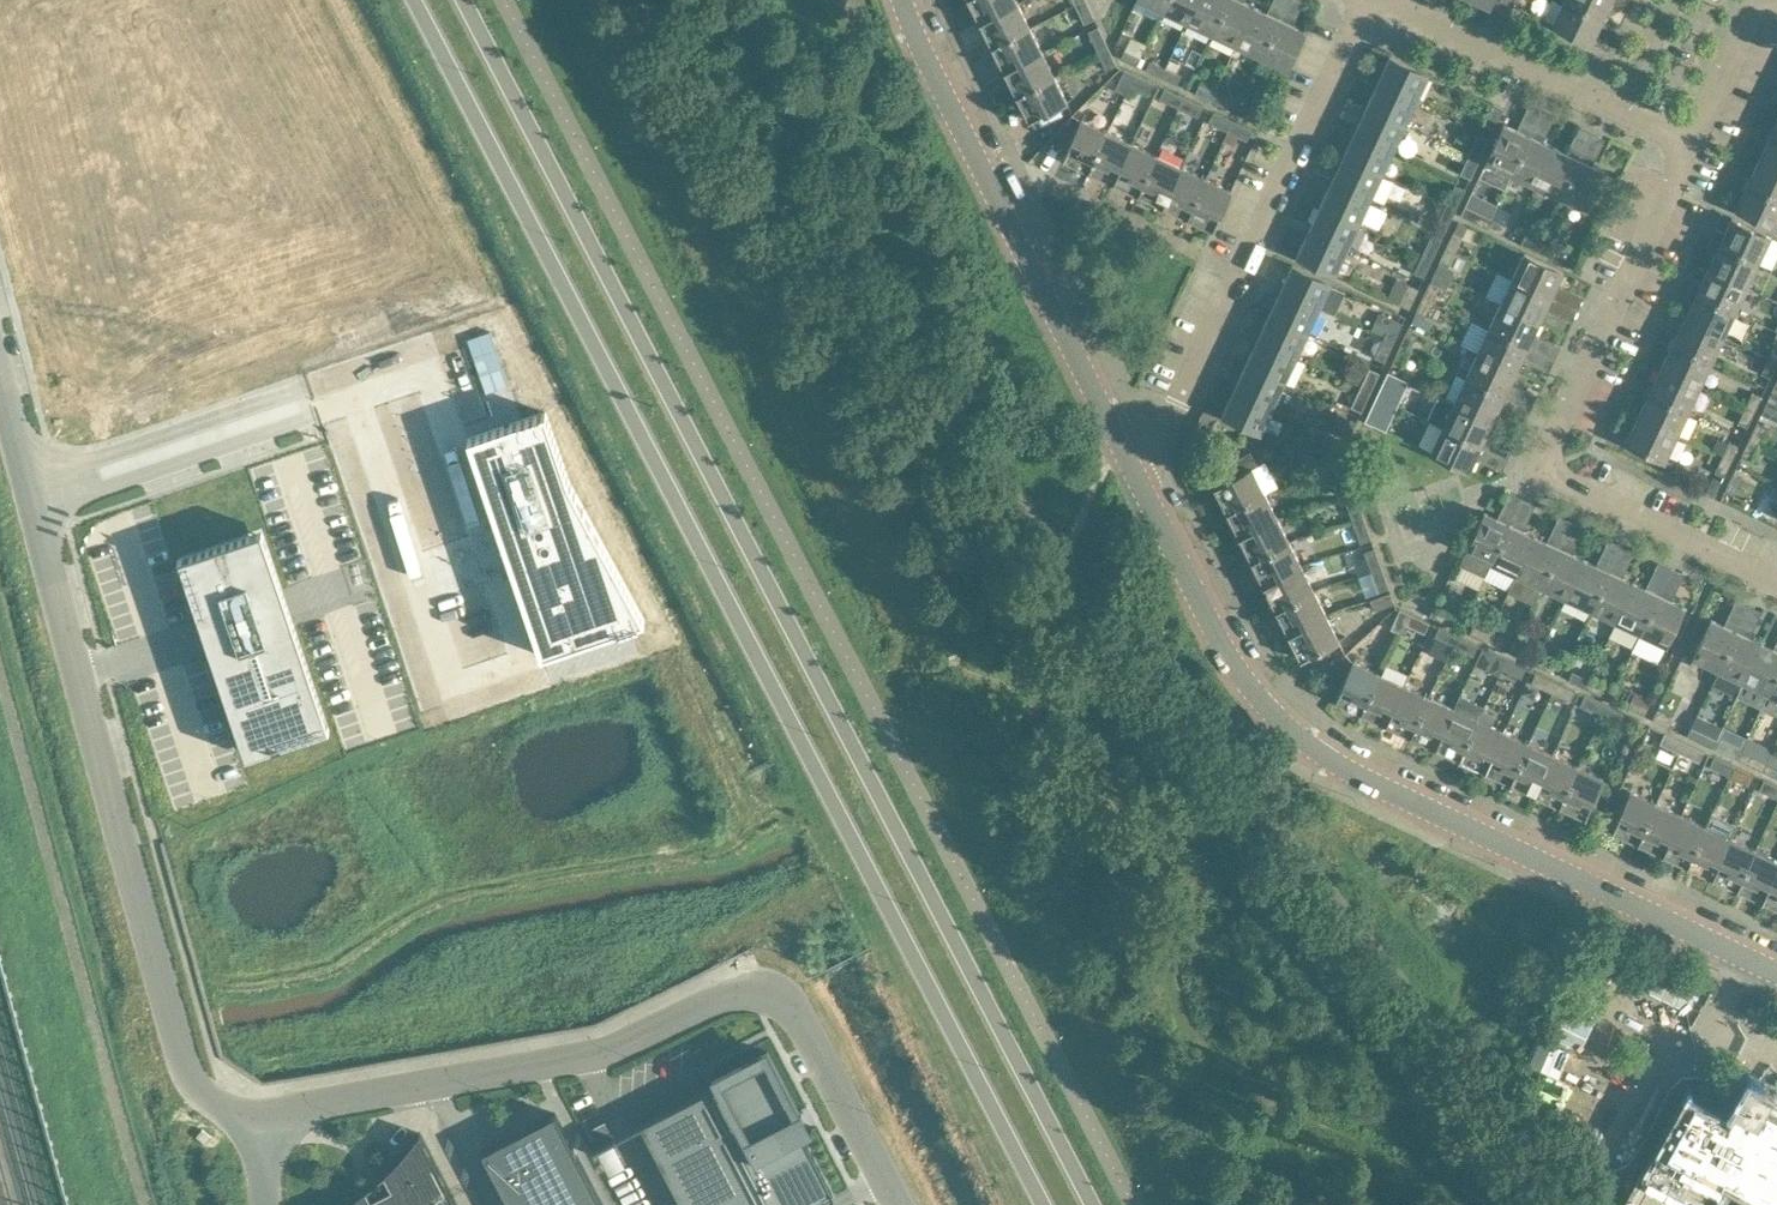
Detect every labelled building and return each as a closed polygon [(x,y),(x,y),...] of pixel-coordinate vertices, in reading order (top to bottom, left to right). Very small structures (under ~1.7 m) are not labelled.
[(1016,0),(968,0),(979,22),(1018,2),(1016,0)] [(1086,0),(1083,0),(1076,3),(1084,22),(1094,17),(1086,0)] [(1167,0),(1136,0),(1132,7),(1158,19),(1162,10),(1167,0)] [(1197,0),(1167,0),(1162,10),(1187,22),(1197,0)] [(1228,0),(1197,0),(1187,22),(1212,33),(1228,0)] [(1255,6),(1242,0),(1228,0),(1212,33),(1236,45),(1255,6)] [(1565,0),(1564,0),(1552,25),(1591,43),(1603,18),(1565,0)] [(1611,0),(1565,0),(1603,18),(1611,0)] [(991,46),(1030,27),(1018,2),(979,22),(991,46)] [(1261,57),(1279,18),(1255,6),(1236,45),(1261,57)] [(1287,69),(1305,30),(1279,18),(1261,57),(1287,69)] [(1108,45),(1098,25),(1088,30),(1098,50),(1108,45)] [(1042,51),(1030,27),(991,46),(1003,71),(1042,51)] [(1117,63),(1108,45),(1098,50),(1107,68),(1117,63)] [(1125,48),(1121,57),(1137,64),(1141,56),(1125,48)] [(1016,95),(1055,76),(1042,51),(1003,71),(1016,95)] [(1417,99),(1429,73),(1390,55),(1378,80),(1417,99)] [(1161,75),(1165,67),(1150,60),(1146,68),(1161,75)] [(1181,75),(1165,67),(1161,75),(1177,83),(1181,75)] [(1129,83),(1134,73),(1124,69),(1115,88),(1125,92),(1129,83)] [(1153,83),(1134,73),(1129,83),(1148,92),(1153,83)] [(1067,101),(1055,76),(1016,95),(1028,120),(1067,101)] [(1405,124),(1417,99),(1378,80),(1366,105),(1405,124)] [(1210,99),(1214,91),(1200,84),(1195,92),(1210,99)] [(1179,107),(1183,97),(1164,88),(1159,98),(1179,107)] [(1230,98),(1214,91),(1210,99),(1226,107),(1230,98)] [(1198,116),(1202,106),(1183,97),(1179,107),(1198,116)] [(1494,128),(1503,108),(1494,104),(1485,124),(1494,128)] [(1394,149),(1405,124),(1366,105),(1355,130),(1394,149)] [(1261,123),(1265,115),(1250,108),(1246,116),(1261,123)] [(1233,121),(1213,111),(1209,121),(1228,130),(1233,121)] [(1088,171),(1106,132),(1081,119),(1063,159),(1088,171)] [(1247,139),(1252,130),(1233,121),(1228,130),(1247,139)] [(1511,174),(1526,143),(1529,135),(1504,123),(1479,177),(1503,189),(1511,174)] [(1382,174),(1394,149),(1355,130),(1343,156),(1382,174)] [(1113,182),(1131,143),(1106,132),(1088,171),(1113,182)] [(1771,133),(1759,157),(1776,166),(1776,136),(1771,133)] [(1479,159),(1489,139),(1479,135),(1470,155),(1479,159)] [(1536,186),(1554,147),(1529,135),(1526,143),(1511,174),(1536,186)] [(1137,194),(1156,155),(1131,143),(1113,182),(1137,194)] [(1560,197),(1579,158),(1554,147),(1536,186),(1560,197)] [(1162,206),(1181,167),(1156,155),(1137,194),(1162,206)] [(1470,179),(1479,159),(1470,155),(1461,174),(1470,179)] [(1370,199),(1382,174),(1343,156),(1331,181),(1370,199)] [(1759,157),(1747,182),(1776,196),(1776,166),(1759,157)] [(1605,171),(1579,158),(1560,197),(1587,210),(1605,171)] [(1187,217),(1206,179),(1181,167),(1162,206),(1187,217)] [(1213,229),(1231,191),(1206,179),(1187,217),(1213,229)] [(1359,224),(1370,199),(1331,181),(1320,205),(1359,224)] [(1776,221),(1776,196),(1747,182),(1735,208),(1774,227),(1776,221)] [(1456,209),(1465,189),(1456,185),(1447,204),(1456,209)] [(1447,228),(1456,209),(1447,204),(1438,224),(1447,228)] [(1347,248),(1359,224),(1320,205),(1308,230),(1347,248)] [(1486,227),(1490,219),(1465,207),(1461,215),(1471,220),(1486,227)] [(1758,261),(1770,235),(1731,217),(1719,243),(1758,261)] [(1507,226),(1490,219),(1486,227),(1503,235),(1507,226)] [(1335,274),(1347,248),(1308,230),(1296,256),(1335,274)] [(1462,236),(1453,232),(1446,248),(1454,252),(1462,236)] [(1433,259),(1442,239),(1432,234),(1423,254),(1433,259)] [(1525,235),(1521,244),(1537,251),(1541,242),(1525,235)] [(1555,248),(1541,242),(1537,251),(1551,258),(1555,248)] [(1747,286),(1758,261),(1719,243),(1708,267),(1747,286)] [(1447,268),(1454,252),(1446,248),(1438,263),(1447,268)] [(1551,296),(1563,271),(1523,252),(1511,278),(1551,296)] [(1424,278),(1433,259),(1423,254),(1414,273),(1424,278)] [(1319,308),(1331,283),(1292,265),(1280,290),(1319,308)] [(1693,277),(1687,288),(1696,292),(1735,310),(1747,286),(1708,267),(1701,281),(1693,277)] [(1539,321),(1551,296),(1511,278),(1500,303),(1539,321)] [(1438,286),(1430,282),(1422,298),(1431,302),(1438,286)] [(1409,285),(1400,305),(1410,310),(1419,290),(1409,285)] [(1687,288),(1682,299),(1691,303),(1684,317),(1723,336),(1735,310),(1696,292),(1687,288)] [(1308,333),(1319,308),(1280,290),(1268,314),(1308,333)] [(1332,319),(1343,322),(1350,296),(1339,293),(1332,319)] [(1424,317),(1431,302),(1422,298),(1415,313),(1424,317)] [(1527,346),(1539,321),(1500,303),(1488,328),(1527,346)] [(1296,357),(1308,333),(1268,314),(1257,339),(1296,357)] [(1712,360),(1723,336),(1684,317),(1673,342),(1712,360)] [(1394,344),(1403,323),(1393,319),(1384,338),(1394,344)] [(1516,371),(1527,346),(1488,328),(1476,352),(1516,371)] [(490,330),(467,338),(486,392),(509,384),(490,330)] [(1415,336),(1406,332),(1399,347),(1408,351),(1415,336)] [(1394,344),(1384,338),(1374,359),(1385,363),(1394,344)] [(1285,382),(1296,357),(1257,339),(1245,364),(1285,382)] [(1700,385),(1712,360),(1673,342),(1661,366),(1700,385)] [(1401,366),(1408,351),(1399,347),(1392,362),(1401,366)] [(1504,395),(1516,371),(1476,352),(1465,377),(1504,395)] [(1776,363),(1776,360),(1769,356),(1762,372),(1771,376),(1776,363)] [(1273,407),(1285,382),(1245,364),(1234,389),(1273,407)] [(1688,410),(1700,385),(1661,366),(1649,391),(1688,410)] [(1371,393),(1380,374),(1370,369),(1361,389),(1371,393)] [(1492,420),(1504,395),(1465,377),(1453,402),(1492,420)] [(1392,385),(1383,381),(1376,396),(1385,401),(1392,385)] [(1261,433),(1273,407),(1234,389),(1222,415),(1261,433)] [(1362,413),(1371,393),(1361,389),(1352,408),(1362,413)] [(1776,402),(1776,391),(1773,389),(1765,405),(1774,409),(1776,402)] [(1677,434),(1688,410),(1649,391),(1638,416),(1677,434)] [(1755,411),(1762,395),(1753,391),(1746,406),(1755,411)] [(1492,420),(1453,402),(1437,394),(1425,419),(1441,427),(1481,445),(1492,420)] [(1378,416),(1385,401),(1376,396),(1369,412),(1378,416)] [(1748,426),(1755,411),(1746,406),(1739,421),(1748,426)] [(545,411),(467,437),(502,540),(500,542),(499,546),(500,549),(503,551),(506,552),(541,654),(644,619),(570,481),(545,411)] [(1665,460),(1677,434),(1638,416),(1626,442),(1665,460)] [(1348,443),(1357,423),(1347,419),(1338,438),(1348,443)] [(1765,427),(1757,423),(1749,439),(1757,443),(1765,427)] [(1481,445),(1441,427),(1429,452),(1468,471),(1481,445)] [(1348,443),(1338,438),(1328,434),(1323,444),(1343,453),(1348,443)] [(1732,459),(1739,444),(1719,435),(1713,450),(1723,455),(1732,459)] [(1750,459),(1757,443),(1749,439),(1742,455),(1750,459)] [(1264,492),(1252,467),(1256,465),(1249,452),(1217,468),(1224,481),(1213,486),(1226,512),(1264,492)] [(1724,476),(1732,459),(1723,455),(1715,472),(1724,476)] [(1336,474),(1347,470),(1343,460),(1323,467),(1327,477),(1336,474)] [(1354,490),(1347,470),(1336,474),(1343,494),(1354,490)] [(1741,478),(1733,474),(1726,489),(1734,493),(1741,478)] [(1277,517),(1264,492),(1226,512),(1238,536),(1277,517)] [(1535,521),(1542,506),(1517,495),(1510,511),(1535,521)] [(1364,519),(1357,499),(1347,502),(1354,522),(1364,519)] [(1491,563),(1510,524),(1484,512),(1460,564),(1485,575),(1491,563)] [(1289,541),(1277,517),(1238,536),(1250,560),(1289,541)] [(1372,538),(1364,519),(1354,522),(1361,542),(1372,538)] [(1516,574),(1534,535),(1510,524),(1491,563),(1516,574)] [(262,527),(178,556),(205,636),(245,755),(330,726),(289,607),(262,527)] [(1541,586),(1560,547),(1534,535),(1516,574),(1541,586)] [(1301,565),(1289,541),(1250,560),(1262,585),(1301,565)] [(1382,568),(1375,547),(1364,551),(1372,572),(1382,568)] [(1566,598),(1584,558),(1560,547),(1541,586),(1566,598)] [(1619,547),(1615,559),(1633,565),(1637,553),(1619,547)] [(1591,609),(1609,570),(1584,558),(1566,598),(1591,609)] [(1313,590),(1301,565),(1262,585),(1275,609),(1313,590)] [(1680,585),(1681,568),(1661,567),(1661,584),(1680,585)] [(1389,588),(1382,568),(1372,572),(1379,591),(1389,588)] [(1616,621),(1634,582),(1609,570),(1591,609),(1616,621)] [(1641,633),(1659,594),(1634,582),(1616,621),(1641,633)] [(1326,616),(1313,590),(1275,609),(1287,634),(1326,616)] [(1395,602),(1391,592),(1371,599),(1375,610),(1395,602)] [(1684,605),(1659,594),(1641,633),(1666,644),(1684,605)] [(1406,623),(1411,613),(1400,608),(1391,627),(1401,632),(1406,623)] [(1455,616),(1440,608),(1435,617),(1451,624),(1455,616)] [(1425,632),(1430,622),(1411,613),(1406,623),(1425,632)] [(1338,639),(1326,616),(1287,634),(1300,659),(1338,639)] [(1718,669),(1737,630),(1711,618),(1693,657),(1718,669)] [(1486,641),(1490,632),(1474,625),(1470,633),(1486,641)] [(1454,646),(1459,636),(1440,626),(1435,637),(1454,646)] [(1761,642),(1737,630),(1718,669),(1743,681),(1761,642)] [(1506,640),(1490,632),(1486,641),(1502,648),(1506,640)] [(1479,645),(1459,636),(1454,646),(1474,655),(1479,645)] [(1736,695),(1762,708),(1776,674),(1776,649),(1761,642),(1743,681),(1736,695)] [(1503,669),(1508,659),(1483,647),(1474,663),(1500,675),(1503,669)] [(1536,664),(1540,656),(1524,648),(1520,657),(1536,664)] [(1555,663),(1540,656),(1536,664),(1551,672),(1555,663)] [(1527,668),(1508,659),(1503,669),(1523,678),(1527,668)] [(1360,712),(1379,672),(1353,660),(1334,700),(1360,712)] [(1385,723),(1404,684),(1379,672),(1360,712),(1385,723)] [(1586,688),(1590,679),(1574,672),(1570,681),(1586,688)] [(1552,692),(1556,682),(1537,673),(1533,683),(1552,692)] [(1762,708),(1776,715),(1776,674),(1762,708)] [(1605,687),(1590,679),(1586,688),(1601,695),(1605,687)] [(1576,691),(1556,682),(1552,692),(1571,701),(1576,691)] [(1410,735),(1428,696),(1404,684),(1385,723),(1410,735)] [(1459,758),(1484,706),(1460,694),(1454,708),(1453,707),(1434,746),(1459,758)] [(1601,715),(1605,705),(1586,695),(1581,706),(1601,715)] [(1434,746),(1453,707),(1428,696),(1410,735),(1434,746)] [(1631,699),(1627,708),(1643,715),(1647,707),(1631,699)] [(1620,724),(1624,714),(1605,705),(1601,715),(1620,724)] [(1485,770),(1503,731),(1491,725),(1496,714),(1484,709),(1485,706),(1484,706),(1459,758),(1485,770)] [(1671,718),(1656,710),(1651,719),(1667,726),(1671,718)] [(1697,712),(1686,735),(1711,747),(1716,739),(1722,724),(1697,712)] [(1509,781),(1528,742),(1503,731),(1485,770),(1509,781)] [(1678,751),(1683,742),(1663,732),(1659,742),(1678,751)] [(1749,735),(1738,760),(1761,771),(1765,762),(1773,747),(1749,735)] [(1730,746),(1716,739),(1711,747),(1726,754),(1730,746)] [(1534,793),(1552,753),(1528,742),(1509,781),(1534,793)] [(1703,751),(1683,742),(1678,751),(1698,761),(1703,751)] [(1559,805),(1577,765),(1552,753),(1534,793),(1559,805)] [(1728,775),(1733,765),(1714,756),(1709,766),(1728,775)] [(1765,762),(1761,771),(1776,778),(1776,767),(1765,762)] [(1603,777),(1577,765),(1559,805),(1585,817),(1603,777)] [(1753,774),(1743,770),(1733,765),(1728,775),(1748,785),(1753,774)] [(1762,779),(1758,789),(1776,799),(1776,786),(1762,779)] [(1637,841),(1656,802),(1630,790),(1611,829),(1637,841)] [(1662,853),(1681,814),(1656,802),(1637,841),(1662,853)] [(1687,864),(1705,825),(1681,814),(1662,853),(1687,864)] [(1712,876),(1730,837),(1705,825),(1687,864),(1712,876)] [(1737,888),(1755,848),(1730,837),(1712,876),(1737,888)] [(1776,866),(1776,858),(1755,848),(1737,888),(1761,899),(1776,866)] [(1761,899),(1776,906),(1776,866),(1761,899)] [(640,1124),(641,1125),(682,1204),(815,1204),(834,1195),(803,1135),(809,1132),(808,1130),(798,1111),(797,1109),(766,1050),(714,1077),(712,1078),(715,1084),(640,1124)] [(1747,1080),(1727,1117),(1694,1099),(1637,1202),(1643,1204),(1709,1204),(1718,1186),(1724,1177),(1776,1204),(1776,1096),(1747,1080)] [(555,1112),(481,1150),(510,1204),(604,1204),(555,1112)] [(419,1133),(413,1141),(406,1149),(399,1157),(392,1165),(384,1173),(391,1187),(371,1198),(366,1189),(366,1188),(357,1195),(348,1201),(342,1204),(457,1204),(419,1133)]
